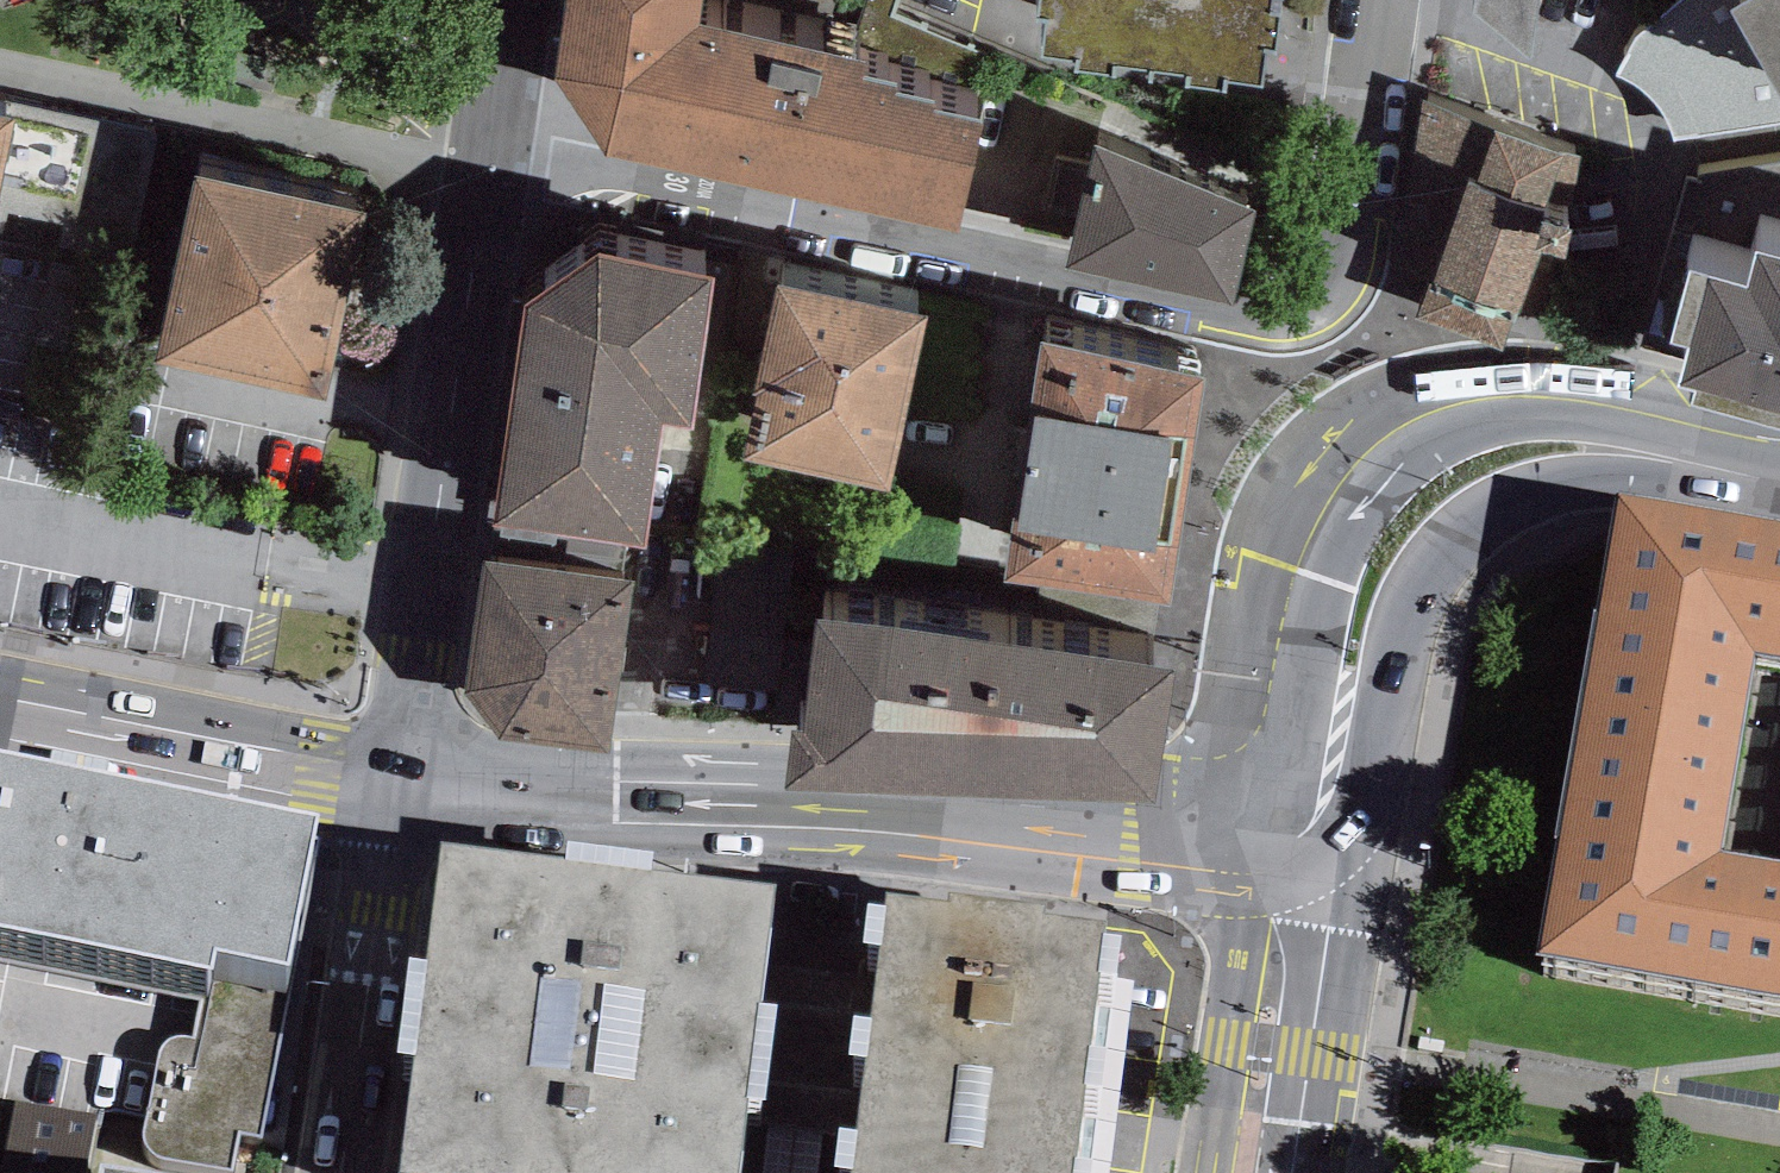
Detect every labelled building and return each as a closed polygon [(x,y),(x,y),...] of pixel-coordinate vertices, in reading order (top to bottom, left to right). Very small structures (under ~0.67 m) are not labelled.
[(557,42),(607,120),(961,200),(982,89),(934,75),(938,68),(896,57),(900,49),(863,40),(866,27),(740,0),(563,0),(557,42)] [(1044,2),(1078,6),(1077,15),(1152,24),(1153,15),(1190,20),(1188,31),(1227,36),(1228,27),(1265,31),(1268,0),(1044,0),(1044,2)] [(1623,50),(1627,54),(1618,73),(1633,79),(1643,86),(1662,105),(1672,123),(1676,139),(1779,120),(1779,0),(1680,0),(1623,50)] [(159,128),(0,91),(0,215),(133,245),(159,128)] [(1582,151),(1416,99),(1396,258),(1431,271),(1417,319),(1502,344),(1513,308),(1541,316),(1560,249),(1563,250),(1571,223),(1562,220),(1582,151)] [(1260,199),(1099,127),(1094,159),(1059,145),(1047,194),(1078,203),(1068,252),(1234,289),(1260,199)] [(369,191),(198,152),(155,337),(327,375),(369,191)] [(1688,263),(1669,334),(1686,338),(1676,377),(1694,382),(1691,395),(1779,419),(1779,248),(1757,241),(1746,279),(1688,263)] [(600,248),(522,297),(510,399),(664,422),(692,421),(714,272),(600,248)] [(776,282),(742,448),(890,483),(925,309),(776,282)] [(1041,342),(1002,570),(1167,598),(1206,370),(1041,342)] [(664,422),(510,399),(492,517),(645,540),(664,422)] [(1621,556),(1531,1008),(1779,1052),(1779,918),(1719,908),(1753,708),(1779,712),(1779,586),(1621,556)] [(632,572),(480,557),(466,689),(503,735),(611,751),(632,572)] [(993,639),(819,614),(802,722),(788,722),(785,782),(965,789),(993,639)] [(1173,667),(993,639),(965,789),(1154,797),(1173,667)] [(0,788),(0,960),(154,991),(136,1096),(140,1109),(150,1120),(228,1127),(235,1087),(255,1091),(272,998),(282,998),(311,849),(0,788)] [(760,1027),(776,909),(647,892),(650,874),(565,863),(563,881),(438,865),(423,984),(408,982),(396,1078),(410,1079),(398,1172),(742,1172),(748,1123),(763,1125),(775,1029),(760,1027)] [(1041,949),(1043,939),(946,927),(944,937),(885,930),(884,939),(865,937),(860,979),(879,981),(870,1053),(851,1050),(846,1091),(865,1093),(856,1165),(836,1163),(835,1172),(1112,1172),(1131,1017),(1113,1015),(1119,969),(1103,967),(1104,957),(1041,949)] [(16,1101),(0,1098),(0,1172),(2,1172),(16,1101)] [(16,1101),(2,1172),(87,1172),(98,1116),(16,1101)]
